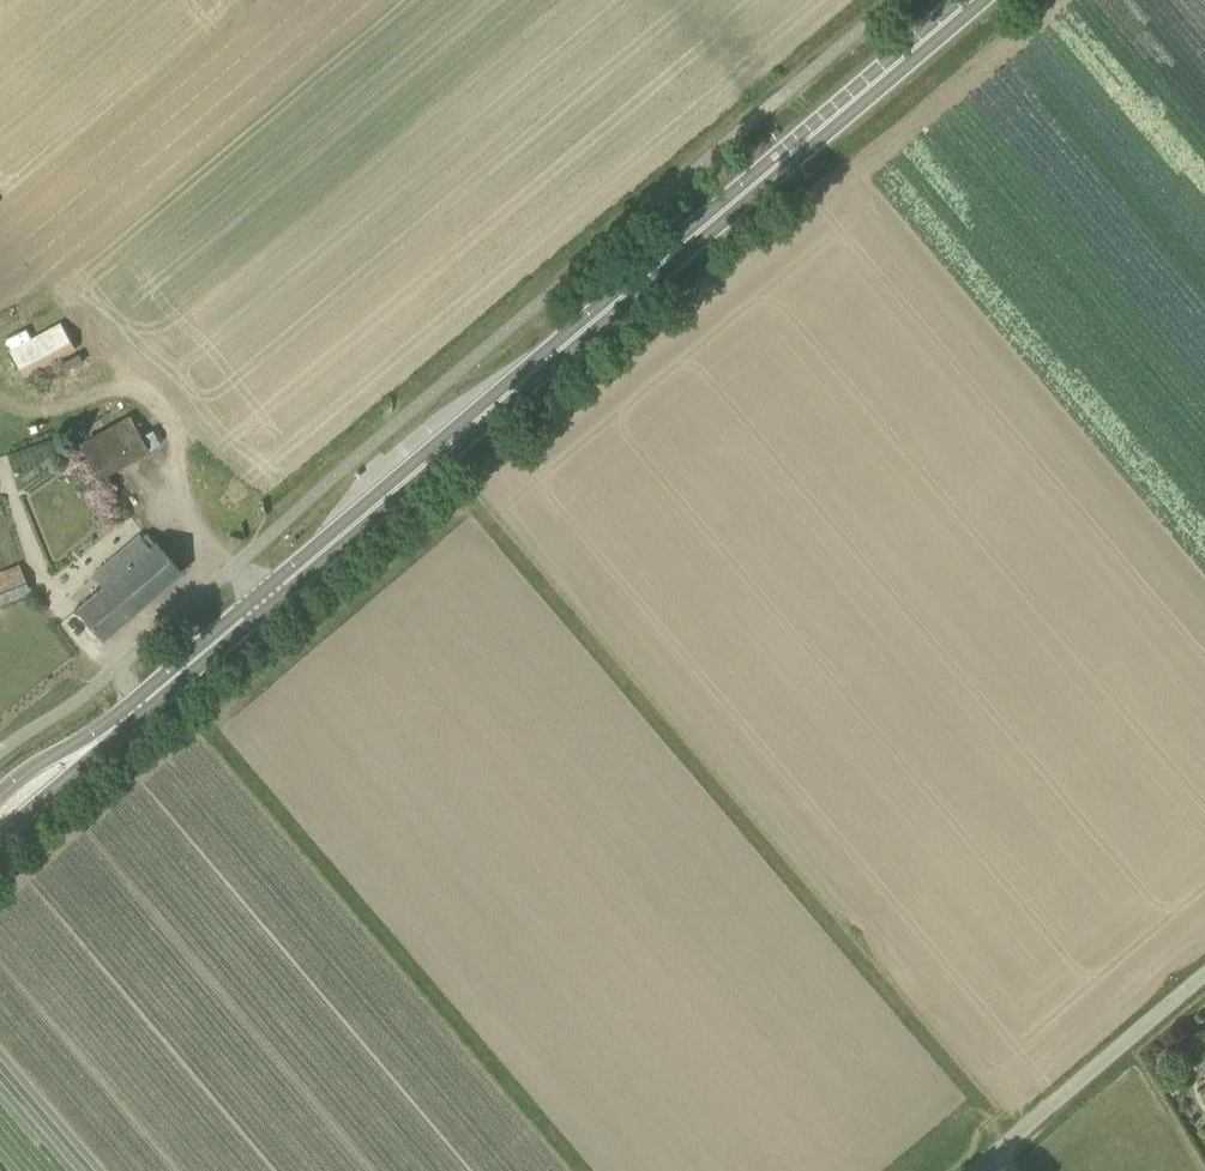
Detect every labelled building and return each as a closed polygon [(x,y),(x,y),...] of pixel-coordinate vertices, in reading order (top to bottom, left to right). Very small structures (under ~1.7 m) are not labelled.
[(24,376),(76,348),(61,320),(9,348),(24,376)] [(143,435),(131,414),(79,444),(98,478),(162,442),(154,428),(143,435)] [(151,547),(141,535),(94,574),(103,585),(78,606),(104,637),(179,573),(180,573),(182,572),(156,542),(151,547)] [(31,588),(21,563),(0,571),(0,600),(31,588)]
